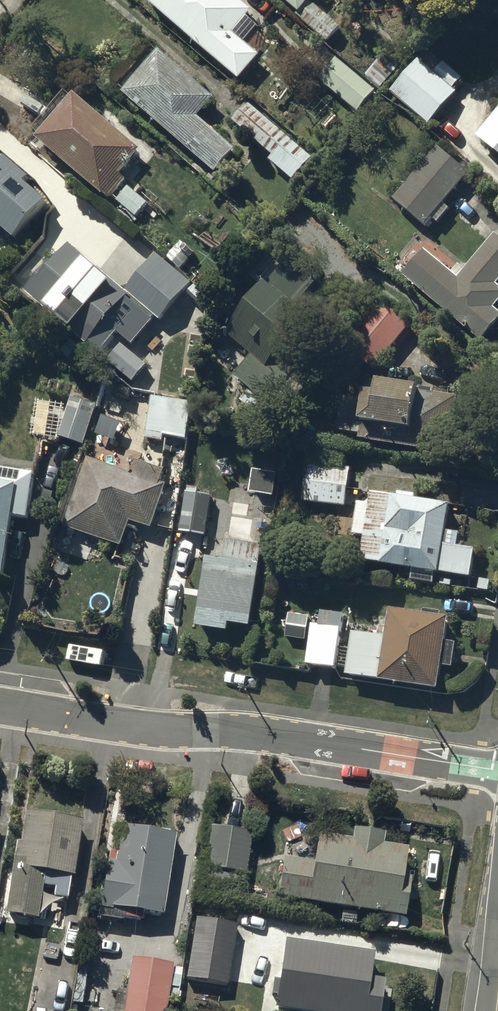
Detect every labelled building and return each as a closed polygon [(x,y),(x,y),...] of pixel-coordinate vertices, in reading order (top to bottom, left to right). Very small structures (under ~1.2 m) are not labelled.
[(141,10),(241,90),(262,65),(234,43),(256,17),(235,0),(150,0),(141,10)] [(328,48),(342,32),(314,8),(321,0),(272,0),(328,48)] [(378,99),(325,54),(307,76),(360,120),(378,99)] [(161,61),(125,104),(217,181),(236,158),(199,127),(215,107),(161,61)] [(430,133),(458,100),(422,69),(394,101),(430,133)] [(44,152),(41,156),(107,207),(111,202),(137,222),(148,208),(124,189),(126,186),(123,184),(142,159),(77,109),(75,112),(64,103),(32,143),(44,152)] [(315,164),(251,109),(234,129),(274,163),(270,167),(294,188),(315,164)] [(497,163),(497,123),(479,147),(497,163)] [(424,232),(468,183),(438,157),(395,207),(424,232)] [(17,255),(50,217),(29,198),(32,194),(0,166),(0,240),(17,255)] [(426,261),(405,286),(485,353),(497,336),(497,320),(496,318),(497,316),(497,247),(496,246),(460,290),(426,261)] [(125,299),(72,256),(27,311),(73,349),(77,344),(101,363),(118,342),(129,352),(153,322),(160,328),(193,287),(158,259),(125,299)] [(316,288),(277,257),(252,288),(268,300),(231,347),(253,364),(237,386),(249,395),(240,408),(256,420),(263,410),(284,426),(302,403),(277,384),(314,336),(292,319),(316,288)] [(342,344),(373,373),(412,331),(380,302),(342,344)] [(148,372),(122,352),(110,369),(136,389),(148,372)] [(343,403),(337,438),(363,442),(362,450),(452,466),(462,409),(421,402),(422,399),(410,396),(411,391),(395,389),(394,394),(381,392),(380,397),(370,396),(368,407),(343,403)] [(188,408),(153,403),(145,446),(164,449),(164,444),(182,447),(188,408)] [(98,413),(73,405),(60,444),(85,452),(98,413)] [(348,457),(310,453),(304,508),(346,513),(350,477),(346,477),(348,457)] [(132,482),(89,467),(66,535),(121,554),(129,530),(151,538),(167,492),(161,490),(165,478),(137,468),(132,482)] [(0,471),(0,587),(5,588),(16,522),(30,524),(38,475),(0,471)] [(279,480),(254,479),(252,504),(278,505),(279,480)] [(208,501),(185,499),(182,539),(205,541),(208,501)] [(373,507),(359,504),(354,538),(367,540),(363,566),(441,581),(442,578),(473,584),(479,556),(447,550),(453,512),(374,500),(373,507)] [(226,570),(206,568),(197,638),(230,642),(231,635),(251,637),(262,555),(228,551),(226,570)] [(344,616),(322,614),(320,631),(310,630),(306,671),(314,672),(314,675),(338,677),(344,616)] [(441,624),(441,618),(425,616),(425,621),(392,617),(389,640),(354,636),(348,680),(380,684),(380,687),(439,695),(442,670),(454,672),(457,649),(448,648),(451,625),(441,624)] [(20,839),(16,838),(5,911),(36,916),(41,882),(54,884),(52,894),(68,897),(84,793),(28,785),(20,839)] [(162,910),(175,831),(121,822),(115,860),(107,859),(98,913),(141,920),(143,906),(162,910)] [(239,903),(251,831),(211,824),(205,864),(202,864),(196,896),(239,903)] [(283,854),(277,893),(401,912),(407,874),(400,872),(404,846),(378,842),(380,829),(354,825),(352,836),(317,831),(313,859),(283,854)] [(234,922),(195,916),(184,976),(223,983),(234,922)] [(283,936),(273,1007),(303,1010),(377,1010),(383,974),(367,972),(370,949),(283,936)] [(131,955),(126,989),(117,988),(113,1010),(165,1010),(173,962),(131,955)]
